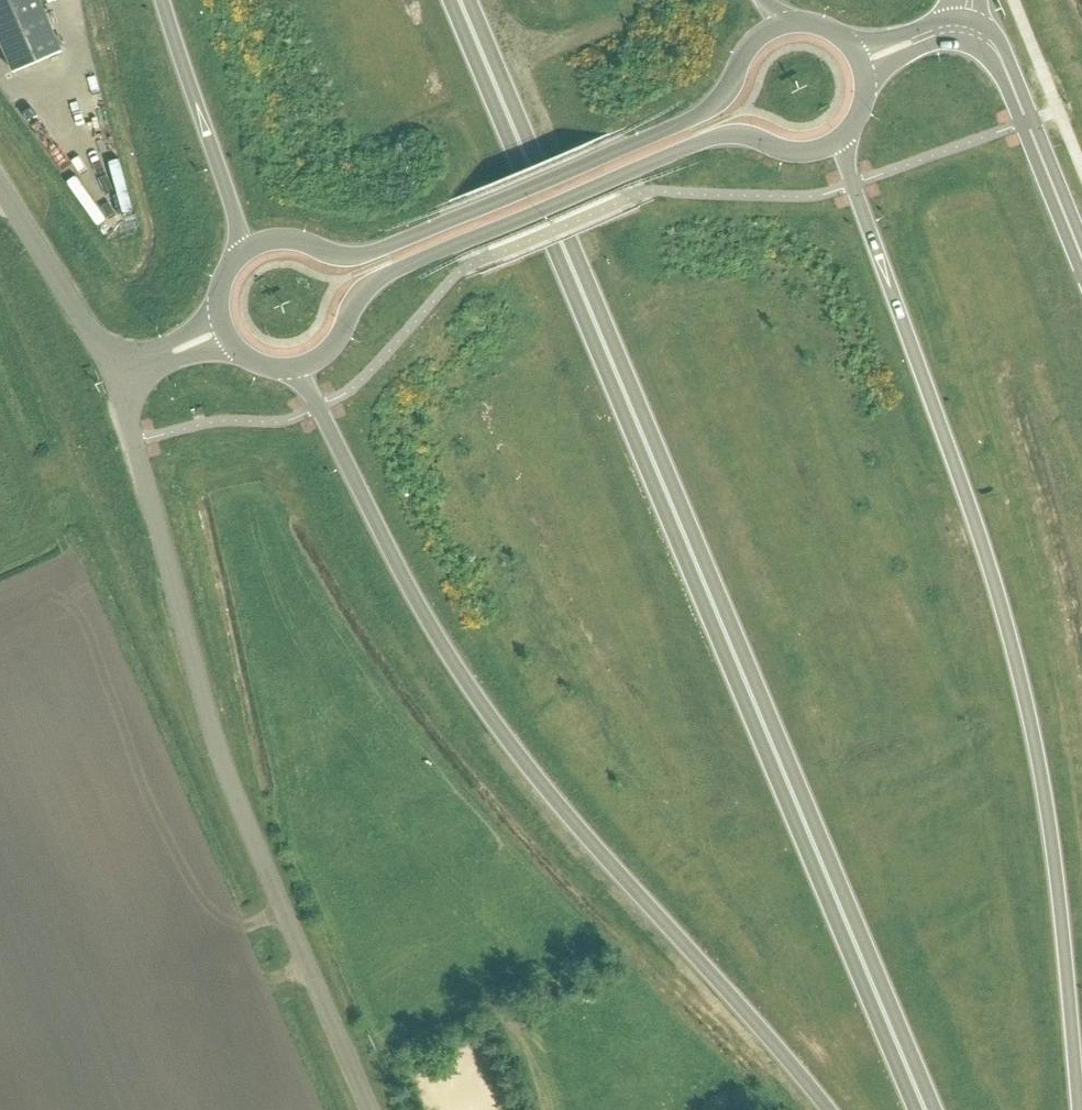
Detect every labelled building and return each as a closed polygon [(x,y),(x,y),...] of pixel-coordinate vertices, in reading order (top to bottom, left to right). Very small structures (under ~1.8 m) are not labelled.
[(15,74),(64,52),(42,0),(0,0),(0,39),(15,74)]
